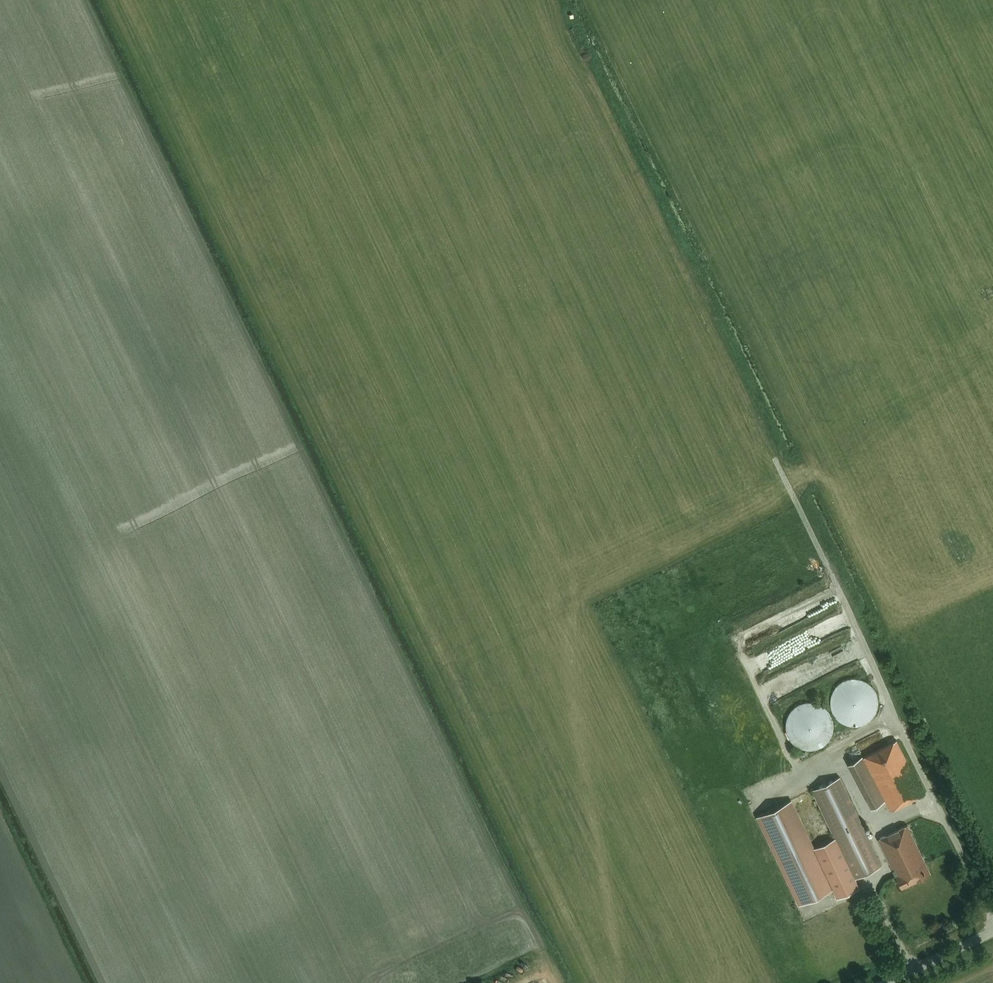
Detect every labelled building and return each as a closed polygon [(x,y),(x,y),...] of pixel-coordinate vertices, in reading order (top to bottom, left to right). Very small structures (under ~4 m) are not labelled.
[(813,646),(823,641),(817,628),(807,633),(813,646)] [(872,685),(869,683),(867,681),(865,680),(863,679),(862,679),(860,678),(857,677),(854,677),(852,677),(850,678),(848,678),(846,679),(843,680),(841,681),(839,682),(838,684),(836,685),(835,686),(833,689),(832,692),(831,693),(830,695),(830,697),(830,699),(830,702),(830,705),(830,708),(831,711),(833,713),(834,716),(836,718),(838,720),(841,722),(843,723),(846,725),(849,725),(852,726),(855,726),(858,726),(859,725),(861,725),(864,724),(867,722),(868,721),(870,720),(872,718),(874,716),(875,713),(877,710),(877,708),(878,705),(878,703),(878,701),(878,698),(877,695),(876,692),(875,690),(873,687),(872,685)] [(812,701),(809,701),(807,701),(804,701),(802,702),(799,703),(797,704),(795,705),(793,706),(791,708),(789,711),(788,712),(787,715),(786,717),(785,719),(785,721),(784,723),(784,726),(784,728),(785,730),(786,733),(786,735),(787,737),(788,738),(789,740),(791,742),(792,744),(794,745),(796,747),(798,748),(800,748),(802,749),(804,749),(807,750),(809,750),(811,750),(814,749),(816,749),(817,748),(819,748),(821,747),(824,745),(825,744),(826,742),(828,741),(829,739),(830,737),(832,734),(832,732),(833,730),(833,727),(833,725),(833,723),(833,721),(832,719),(831,716),(830,714),(829,712),(828,710),(826,708),(825,707),(823,706),(821,705),(820,704),(818,703),(816,702),(814,702),(812,701)] [(896,740),(863,758),(891,811),(924,793),(896,740)] [(882,866),(839,777),(812,791),(835,839),(813,849),(790,801),(758,816),(800,904),(832,889),(837,898),(859,887),(855,879),(882,866)] [(907,825),(878,839),(901,888),(930,874),(907,825)]
